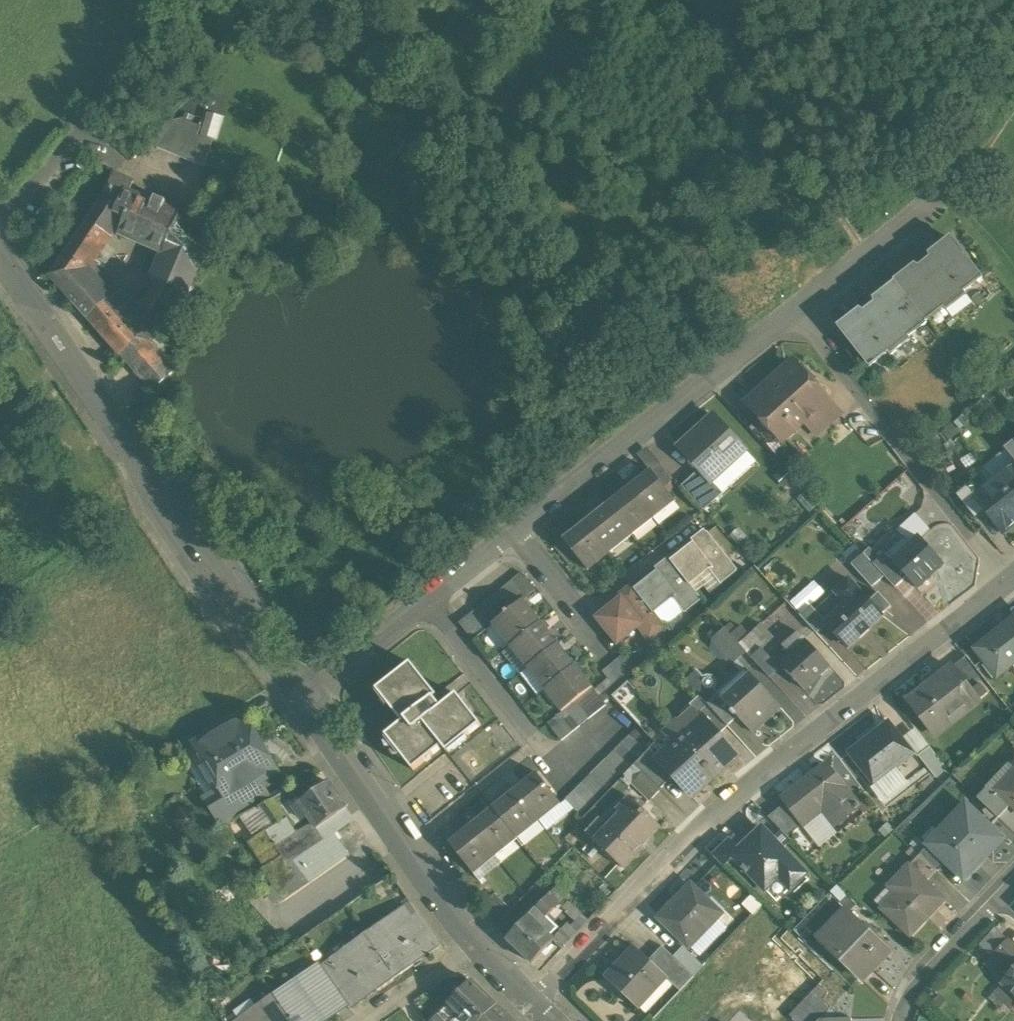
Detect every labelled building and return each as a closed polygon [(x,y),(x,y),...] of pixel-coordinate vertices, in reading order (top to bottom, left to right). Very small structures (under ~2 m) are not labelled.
[(199,136),(167,123),(156,147),(191,161),(199,136)] [(211,140),(199,136),(191,161),(203,165),(211,140)] [(113,178),(110,188),(96,208),(115,220),(111,226),(121,232),(127,216),(127,215),(117,211),(125,192),(127,194),(131,185),(113,178)] [(125,192),(117,211),(127,215),(134,197),(127,194),(125,192)] [(152,204),(134,197),(127,215),(127,216),(121,232),(165,250),(180,216),(162,208),(165,202),(155,198),(154,201),(152,204)] [(115,220),(96,208),(87,221),(106,233),(111,226),(115,220)] [(165,250),(152,280),(161,283),(185,293),(190,281),(201,285),(216,264),(200,257),(211,229),(180,216),(165,250)] [(87,221),(50,275),(78,306),(98,289),(97,288),(104,281),(94,271),(97,265),(89,259),(106,233),(87,221)] [(932,260),(921,269),(918,266),(896,283),(896,285),(925,322),(943,307),(946,311),(967,294),(964,291),(983,276),(953,238),(930,256),(932,260)] [(161,283),(133,326),(140,337),(145,342),(168,303),(178,308),(185,293),(161,283)] [(876,306),(865,314),(862,311),(839,329),(869,367),(888,353),(890,356),(911,340),(908,337),(926,323),(925,322),(896,285),(874,302),(876,306)] [(98,289),(78,306),(88,318),(108,299),(98,289)] [(108,299),(88,318),(121,354),(140,337),(133,326),(108,299)] [(140,337),(121,354),(154,391),(173,373),(145,342),(140,337)] [(788,365),(748,403),(761,418),(783,440),(795,429),(792,425),(800,417),(806,423),(828,402),(798,370),(795,373),(788,365)] [(828,402),(806,423),(816,434),(839,413),(828,402)] [(745,450),(714,416),(679,449),(699,470),(709,482),(710,481),(745,450)] [(783,440),(761,418),(750,429),(771,452),(783,440)] [(1004,448),(1013,461),(1013,440),(1004,448)] [(995,480),(1013,503),(1013,465),(995,480)] [(709,482),(699,470),(680,487),(703,511),(722,494),(710,481),(709,482)] [(671,497),(649,471),(628,488),(649,515),(671,497)] [(974,497),(984,510),(1002,533),(1013,524),(1013,503),(995,480),(975,496),(974,497)] [(968,487),(957,496),(974,518),(984,510),(974,497),(975,496),(968,487)] [(628,488),(607,506),(628,532),(649,515),(628,488)] [(607,506),(585,523),(606,550),(628,532),(607,506)] [(929,529),(915,513),(897,529),(903,536),(911,545),(919,538),(929,529)] [(606,550),(585,523),(563,541),(585,567),(606,550)] [(706,533),(670,561),(689,586),(709,570),(720,583),(736,570),(706,533)] [(903,536),(885,553),(893,562),(911,545),(903,536)] [(911,545),(893,562),(907,577),(916,587),(942,563),(919,538),(911,545)] [(885,553),(874,564),(885,576),(896,588),(907,577),(893,562),(885,553)] [(874,564),(865,554),(852,565),(872,587),(885,576),(874,564)] [(670,561),(635,590),(653,614),(673,598),(684,612),(700,599),(689,586),(670,561)] [(524,600),(536,590),(522,574),(459,624),(472,640),(497,621),(524,600)] [(848,578),(833,591),(845,604),(860,591),(848,578)] [(635,590),(598,619),(616,642),(636,626),(648,641),(664,628),(653,614),(635,590)] [(833,591),(814,610),(825,622),(845,604),(833,591)] [(825,622),(825,623),(847,647),(882,615),(870,601),(860,591),(845,604),(825,622)] [(879,592),(870,601),(882,615),(891,606),(879,592)] [(524,600),(497,621),(514,643),(541,622),(524,600)] [(814,610),(810,605),(799,615),(815,632),(825,623),(825,622),(814,610)] [(975,648),(996,675),(1013,661),(1013,618),(975,648)] [(541,622),(514,643),(531,664),(558,643),(541,622)] [(744,650),(726,631),(714,641),(732,660),(744,650)] [(828,664),(798,632),(782,646),(790,655),(780,664),(802,688),(828,664)] [(558,643),(531,664),(548,686),(575,665),(558,643)] [(778,667),(761,649),(751,658),(768,677),(778,667)] [(604,672),(618,689),(640,671),(626,654),(604,672)] [(964,657),(951,668),(966,686),(979,676),(964,657)] [(443,706),(409,664),(375,691),(401,723),(385,736),(412,771),(443,747),(447,752),(480,725),(456,695),(443,706)] [(575,665),(548,686),(566,709),(593,687),(575,665)] [(951,668),(908,702),(933,734),(976,700),(966,686),(951,668)] [(746,669),(717,696),(737,718),(751,733),(753,731),(751,729),(777,706),(778,708),(780,706),(746,669)] [(704,681),(696,674),(686,683),(707,706),(717,696),(711,690),(714,688),(714,681),(712,679),(706,679),(704,681)] [(607,704),(593,687),(549,724),(563,741),(607,704)] [(737,718),(717,696),(707,706),(727,728),(737,718)] [(727,728),(707,706),(697,714),(703,720),(704,719),(718,735),(727,728)] [(244,718),(195,746),(221,788),(227,798),(257,780),(257,781),(275,770),(244,718)] [(737,718),(727,728),(741,742),(751,733),(737,718)] [(718,735),(704,719),(703,720),(680,740),(713,776),(736,755),(718,735)] [(913,753),(887,721),(847,753),(873,785),(913,753)] [(566,801),(582,817),(654,745),(638,728),(566,801)] [(713,776),(680,740),(659,760),(657,761),(672,778),(690,797),(713,776)] [(221,788),(195,746),(182,754),(207,796),(221,788)] [(943,767),(928,747),(917,755),(932,775),(943,767)] [(659,760),(650,750),(635,766),(642,773),(643,772),(660,789),(672,778),(657,761),(659,760)] [(858,805),(826,764),(782,799),(802,824),(815,814),(815,813),(823,807),(836,823),(858,805)] [(994,791),(1013,809),(1013,770),(994,791)] [(534,772),(513,790),(534,817),(556,799),(534,772)] [(642,773),(632,784),(650,801),(661,790),(660,789),(643,772),(642,773)] [(257,780),(227,798),(237,815),(238,816),(241,815),(258,806),(269,800),(257,781),(257,780)] [(328,782),(299,802),(308,816),(312,823),(317,829),(318,828),(325,838),(334,832),(353,819),(328,782)] [(207,796),(206,797),(212,807),(227,798),(221,788),(207,796)] [(1005,808),(985,789),(975,799),(995,818),(1005,808)] [(513,790),(492,807),(513,834),(534,817),(513,790)] [(627,791),(611,807),(616,813),(632,796),(627,791)] [(227,798),(212,807),(222,824),(237,815),(227,798)] [(269,800),(258,806),(272,826),(286,818),(272,799),(269,800)] [(659,827),(630,799),(617,812),(623,817),(611,830),(608,828),(595,841),(622,868),(642,847),(640,846),(659,827)] [(308,816),(299,802),(292,806),(302,820),(308,816)] [(964,804),(926,842),(931,847),(929,849),(942,862),(960,879),(975,865),(971,861),(996,835),(964,804)] [(256,837),(272,826),(258,806),(241,815),(256,837)] [(798,828),(781,806),(767,817),(780,830),(787,837),(798,828)] [(513,834),(492,807),(471,824),(492,851),(513,834)] [(182,832),(192,826),(182,810),(172,816),(182,832)] [(261,868),(282,898),(348,853),(334,832),(325,838),(318,828),(317,829),(312,823),(297,832),(295,831),(286,818),(272,826),(256,837),(249,842),(265,866),(261,868)] [(492,851),(471,824),(448,843),(469,870),(492,851)] [(780,830),(771,839),(761,827),(738,849),(731,857),(732,858),(741,868),(740,869),(743,873),(745,871),(766,891),(779,878),(788,888),(804,872),(782,849),(791,841),(787,837),(780,830)] [(729,840),(713,857),(723,867),(732,858),(731,857),(738,849),(729,840)] [(942,862),(929,849),(931,847),(926,842),(917,852),(918,854),(934,870),(935,870),(942,862)] [(934,870),(918,854),(907,865),(924,881),(934,870)] [(924,881),(907,865),(892,880),(900,887),(880,909),(907,935),(942,898),(924,881)] [(690,885),(659,918),(688,946),(719,913),(690,885)] [(548,893),(534,908),(544,918),(558,903),(548,893)] [(510,911),(494,894),(484,905),(500,921),(510,911)] [(588,921),(568,901),(562,907),(579,924),(583,928),(588,921)] [(534,908),(506,937),(532,962),(553,941),(554,940),(553,938),(550,935),(556,929),(544,918),(534,908)] [(407,919),(401,911),(382,925),(383,926),(368,937),(367,935),(365,936),(394,977),(413,964),(412,963),(428,952),(429,953),(430,952),(420,938),(407,919)] [(417,912),(407,919),(420,938),(430,931),(417,912)] [(836,924),(820,940),(859,979),(886,952),(851,917),(840,928),(836,924)] [(567,924),(553,938),(554,940),(553,941),(562,949),(569,942),(577,933),(567,924)] [(394,977),(365,936),(364,937),(365,939),(350,949),(349,947),(330,961),(336,970),(349,990),(359,1002),(360,1001),(359,1000),(375,989),(376,990),(394,977)] [(1005,941),(993,954),(1011,971),(1013,968),(1013,949),(1005,941)] [(649,960),(633,945),(604,976),(638,1009),(667,979),(668,978),(649,960)] [(674,958),(662,946),(649,960),(668,978),(667,979),(680,991),(694,977),(674,958)] [(703,967),(683,948),(674,958),(694,977),(703,967)] [(1011,971),(1000,983),(1013,997),(1013,968),(1011,971)] [(349,990),(336,970),(327,977),(339,994),(340,996),(349,990)] [(291,985),(293,987),(275,999),(290,1020),(325,1020),(336,1014),(337,1016),(338,1015),(315,981),(309,973),(291,985)] [(327,977),(325,974),(315,981),(328,1001),(339,994),(327,977)] [(448,1004),(460,1016),(465,1020),(480,1020),(496,1005),(471,980),(448,1004)] [(258,1011),(257,1009),(241,1020),(290,1020),(275,999),(258,1011)] [(448,1004),(438,1015),(443,1020),(454,1020),(460,1016),(448,1004)] [(496,1005),(480,1020),(513,1020),(496,1005)]
